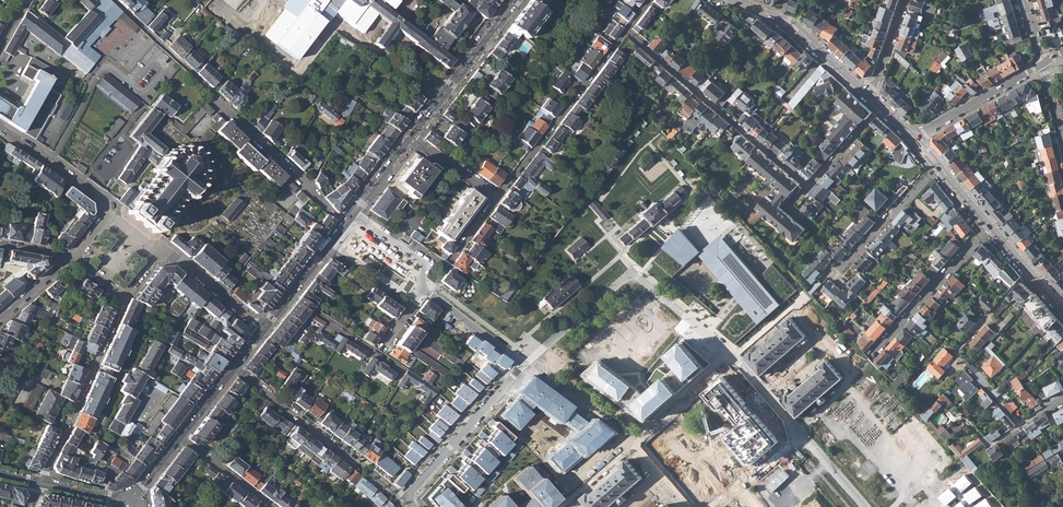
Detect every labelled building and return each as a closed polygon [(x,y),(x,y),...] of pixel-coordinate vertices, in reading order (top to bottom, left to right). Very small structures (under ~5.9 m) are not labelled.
[(46,17),(56,3),(52,0),(45,0),(38,10),(46,17)] [(63,38),(71,44),(70,45),(75,48),(82,54),(90,60),(93,56),(85,49),(98,35),(100,37),(108,28),(107,27),(114,19),(115,20),(122,12),(109,0),(98,0),(96,3),(89,11),(86,13),(63,38)] [(89,11),(96,3),(93,0),(80,0),(78,1),(89,11)] [(127,8),(130,4),(134,0),(118,0),(127,8)] [(378,16),(368,8),(375,0),(311,0),(297,18),(290,12),(285,8),(264,35),(299,61),(329,22),(320,15),(327,6),(336,13),(364,34),(378,16)] [(283,7),(285,8),(290,12),(297,18),(311,0),(288,0),(283,7)] [(430,57),(427,62),(432,66),(435,62),(436,63),(437,62),(446,69),(453,61),(443,52),(445,48),(465,23),(474,10),(485,19),(499,0),(469,0),(463,8),(460,5),(461,3),(461,2),(460,2),(457,0),(439,0),(453,11),(452,13),(450,11),(444,19),(446,20),(440,29),(438,27),(431,38),(395,11),(379,0),(375,0),(368,8),(378,16),(388,23),(374,44),(381,49),(383,46),(388,39),(395,29),(400,32),(414,43),(413,44),(430,57)] [(395,11),(403,0),(379,0),(395,11)] [(525,39),(546,12),(541,8),(531,0),(530,0),(510,26),(518,33),(525,39)] [(648,7),(654,11),(658,14),(659,11),(659,9),(663,5),(664,6),(668,0),(654,0),(648,7)] [(797,12),(800,3),(796,1),(796,0),(791,0),(787,9),(797,12)] [(885,4),(896,9),(899,0),(886,0),(885,4)] [(922,14),(924,9),(936,13),(938,6),(926,2),(919,0),(913,0),(910,9),(922,14)] [(999,4),(1003,16),(1014,12),(1010,0),(999,4)] [(1042,10),(1049,8),(1046,0),(1039,0),(1042,10)] [(612,21),(621,28),(627,20),(625,18),(627,17),(628,17),(631,13),(616,1),(612,7),(617,11),(610,19),(612,21)] [(698,11),(715,25),(722,15),(705,2),(698,11)] [(138,12),(130,4),(127,8),(144,25),(152,15),(150,13),(146,10),(143,7),(138,12)] [(880,20),(890,24),(895,11),(881,5),(876,18),(879,20),(880,20)] [(329,22),(336,13),(327,6),(320,15),(329,22)] [(632,29),(637,33),(639,29),(641,30),(643,30),(644,29),(644,26),(642,25),(654,11),(648,7),(632,29)] [(848,18),(849,18),(854,10),(849,9),(850,7),(849,7),(845,16),(848,18)] [(1055,12),(1053,12),(1050,13),(1049,8),(1042,10),(1046,22),(1059,17),(1059,14),(1058,12),(1055,13),(1055,12)] [(163,9),(147,27),(153,32),(164,20),(168,24),(173,18),(163,9)] [(814,28),(820,18),(817,16),(819,14),(811,10),(804,22),(808,24),(808,25),(814,28)] [(61,53),(86,73),(93,63),(90,60),(82,54),(75,48),(70,45),(71,44),(63,38),(44,23),(46,21),(34,12),(32,14),(27,11),(26,13),(9,41),(9,43),(4,51),(13,56),(16,50),(24,54),(26,50),(18,46),(27,30),(60,55),(61,53)] [(594,20),(597,22),(600,19),(601,19),(604,15),(600,12),(594,20)] [(1003,16),(1006,27),(1018,23),(1014,12),(1003,16)] [(745,18),(754,26),(760,19),(761,18),(750,13),(745,18)] [(905,24),(917,28),(919,20),(923,21),(925,17),(920,15),(919,18),(908,14),(905,24)] [(814,28),(823,34),(828,23),(829,21),(821,16),(820,18),(814,28)] [(1050,33),(1055,31),(1054,30),(1056,26),(1055,25),(1058,24),(1057,21),(1062,20),(1062,18),(1062,16),(1059,17),(1046,22),(1050,33)] [(714,32),(728,44),(739,30),(724,18),(714,32)] [(753,27),(768,40),(775,31),(760,19),(754,26),(753,27)] [(879,20),(878,23),(876,28),(887,32),(890,24),(880,20),(879,20)] [(224,28),(224,27),(217,21),(213,26),(220,32),(224,28)] [(603,40),(609,44),(621,28),(612,21),(603,32),(606,35),(603,40)] [(822,35),(832,41),(836,33),(839,28),(828,23),(823,34),(822,35)] [(1003,28),(1006,40),(1008,39),(1021,35),(1018,23),(1006,27),(1003,28)] [(902,33),(913,37),(918,38),(922,30),(917,28),(905,24),(902,33)] [(498,60),(518,33),(510,26),(489,53),(498,60)] [(586,29),(594,36),(596,34),(588,28),(586,29)] [(887,32),(876,28),(874,36),(884,40),(887,32)] [(393,42),(400,32),(395,29),(388,39),(393,42)] [(159,38),(162,41),(169,34),(165,31),(159,38)] [(766,42),(772,48),(782,36),(775,31),(768,40),(766,42)] [(735,48),(738,51),(752,34),(750,32),(735,48)] [(838,53),(846,44),(841,39),(845,36),(836,33),(832,41),(830,45),(838,53)] [(189,49),(179,41),(178,39),(181,36),(179,34),(168,47),(181,58),(189,49)] [(918,40),(913,39),(901,34),(896,50),(906,59),(908,52),(914,53),(918,40)] [(589,46),(600,55),(609,44),(603,40),(598,35),(589,46)] [(651,45),(671,63),(677,56),(678,55),(673,51),(671,54),(665,48),(668,44),(663,40),(664,39),(660,35),(655,41),(651,45)] [(1021,35),(1008,39),(1010,44),(1023,40),(1021,35)] [(782,36),(772,48),(775,50),(777,48),(785,55),(792,46),(782,36)] [(870,41),(868,44),(875,47),(881,49),(884,40),(874,36),(872,41),(870,41)] [(838,53),(843,58),(852,49),(854,46),(852,45),(850,47),(847,43),(846,44),(838,53)] [(956,49),(963,62),(974,56),(967,43),(956,49)] [(590,69),(600,55),(589,46),(587,45),(586,47),(586,54),(583,55),(579,60),(581,62),(590,69)] [(790,64),(793,67),(803,55),(792,46),(785,55),(786,56),(792,62),(790,64)] [(878,58),(881,49),(875,47),(873,50),(869,55),(872,57),(878,58)] [(654,71),(656,73),(657,72),(660,68),(662,66),(641,48),(636,53),(652,67),(655,70),(654,71)] [(856,53),(852,49),(843,58),(850,64),(860,54),(857,52),(856,53)] [(616,67),(620,71),(622,68),(623,67),(618,63),(623,56),(620,54),(620,52),(618,51),(616,51),(615,50),(607,61),(616,67)] [(893,56),(902,64),(908,69),(909,67),(911,64),(906,59),(896,50),(893,56)] [(856,69),(864,60),(861,57),(863,55),(864,54),(862,51),(860,54),(850,64),(856,69)] [(944,51),(937,61),(940,64),(941,64),(942,65),(943,67),(951,57),(949,56),(944,51)] [(1010,58),(1011,59),(1020,54),(1017,51),(1009,56),(1010,58)] [(793,67),(798,71),(801,66),(805,69),(814,59),(806,52),(803,55),(793,67)] [(182,60),(197,73),(200,70),(196,66),(199,62),(188,53),(182,60)] [(197,73),(202,78),(210,69),(207,66),(218,55),(215,53),(200,70),(197,73)] [(671,63),(680,70),(687,61),(678,54),(678,55),(677,56),(671,63)] [(1026,65),(1020,54),(1011,59),(1017,70),(1026,65)] [(789,65),(790,64),(792,62),(786,56),(784,58),(784,60),(789,65)] [(51,82),(57,86),(63,76),(32,57),(21,75),(31,81),(32,80),(36,82),(21,109),(19,107),(15,109),(14,111),(0,102),(0,118),(22,132),(44,94),(51,82)] [(872,76),(875,66),(872,65),(865,59),(864,60),(856,69),(865,78),(872,76)] [(1017,70),(1011,59),(1001,65),(998,59),(995,60),(998,66),(1005,77),(1017,70)] [(590,83),(598,90),(602,85),(603,86),(605,85),(607,82),(607,81),(606,80),(616,67),(607,61),(590,83)] [(680,70),(691,79),(698,71),(687,61),(680,70)] [(932,69),(935,72),(942,65),(941,64),(940,64),(937,61),(932,69)] [(202,78),(207,83),(224,63),(222,62),(213,72),(210,69),(202,78)] [(222,75),(219,73),(227,63),(225,62),(224,63),(207,83),(212,87),(213,86),(220,78),(222,75)] [(577,79),(580,81),(590,69),(581,62),(572,75),(577,79)] [(909,67),(916,73),(918,70),(911,64),(909,67)] [(483,91),(494,99),(498,94),(498,95),(510,79),(510,78),(513,74),(502,66),(499,70),(498,70),(486,86),(487,86),(483,91)] [(658,79),(666,86),(674,76),(662,66),(660,68),(657,72),(661,76),(658,79)] [(978,80),(986,88),(994,83),(988,74),(987,72),(984,66),(978,69),(982,78),(978,80)] [(988,74),(994,83),(1005,77),(998,66),(987,72),(988,74)] [(551,85),(561,93),(570,80),(569,79),(572,75),(564,69),(551,85)] [(842,84),(826,70),(822,75),(826,78),(824,79),(826,83),(816,87),(819,96),(826,93),(827,95),(834,92),(833,90),(834,90),(834,88),(842,84)] [(252,71),(245,80),(247,82),(249,83),(257,75),(252,71)] [(691,79),(701,88),(712,76),(709,73),(705,77),(698,71),(691,79)] [(813,75),(819,79),(822,76),(819,73),(816,71),(815,72),(813,75)] [(131,114),(133,112),(100,87),(109,76),(105,73),(95,86),(131,114)] [(956,73),(954,76),(955,78),(958,80),(961,83),(963,84),(969,91),(974,95),(978,92),(975,90),(979,85),(969,77),(965,82),(956,73)] [(701,88),(710,96),(718,87),(714,84),(718,80),(712,75),(712,76),(701,88)] [(810,78),(816,83),(819,79),(813,75),(810,78)] [(109,76),(100,87),(133,112),(141,101),(109,76)] [(675,77),(668,87),(675,94),(683,99),(681,101),(685,104),(689,100),(691,97),(694,94),(675,77)] [(237,91),(226,81),(225,82),(220,78),(213,86),(218,90),(216,91),(228,102),(237,91)] [(807,82),(813,87),(816,83),(810,78),(807,82)] [(783,79),(777,85),(780,87),(786,81),(783,79)] [(961,83),(958,80),(952,87),(954,90),(963,97),(969,91),(963,84),(961,83)] [(889,99),(895,89),(897,87),(897,85),(893,81),(890,84),(888,83),(885,86),(883,84),(881,92),(889,99)] [(804,85),(810,90),(813,87),(807,82),(804,85)] [(580,108),(583,110),(598,90),(590,83),(574,104),(580,108)] [(419,90),(426,96),(432,88),(424,84),(419,90)] [(1029,100),(1037,95),(1033,90),(1032,90),(1028,84),(1026,84),(1018,89),(1024,100),(1026,104),(1028,103),(1030,102),(1029,100)] [(785,92),(780,87),(777,85),(776,87),(773,90),(780,96),(781,97),(785,92)] [(801,89),(807,94),(810,90),(804,85),(801,89)] [(899,108),(906,101),(909,98),(909,97),(910,97),(908,95),(897,85),(897,87),(895,89),(889,99),(892,102),(899,108)] [(943,94),(956,105),(963,97),(954,90),(952,87),(949,85),(945,89),(945,91),(943,94)] [(243,91),(242,90),(239,87),(237,91),(228,102),(237,111),(245,102),(239,96),(243,91)] [(710,96),(718,102),(725,93),(718,87),(710,96)] [(739,121),(744,124),(755,111),(759,107),(754,102),(755,101),(745,92),(744,93),(738,88),(732,95),(728,100),(734,105),(736,103),(746,112),(746,111),(747,112),(745,115),(745,114),(739,121)] [(44,94),(22,132),(35,140),(48,116),(50,116),(56,105),(55,104),(60,95),(49,89),(46,95),(44,94)] [(798,93),(804,98),(807,94),(801,89),(798,93)] [(872,112),(847,89),(839,99),(816,127),(829,138),(831,140),(839,146),(857,126),(856,125),(859,122),(860,123),(864,118),(866,119),(872,112)] [(1013,106),(1024,100),(1018,89),(1013,91),(1013,93),(1007,96),(1013,106)] [(777,99),(780,96),(773,90),(770,93),(777,99)] [(405,107),(397,117),(406,122),(423,100),(412,91),(402,105),(405,107)] [(921,107),(928,114),(930,112),(933,114),(938,109),(937,109),(945,99),(936,91),(921,107)] [(308,100),(313,104),(316,99),(308,92),(305,96),(308,99),(308,100)] [(513,101),(517,104),(523,95),(520,93),(513,101)] [(693,95),(702,103),(704,101),(695,93),(693,95)] [(728,100),(732,95),(730,93),(727,96),(720,104),(722,106),(728,100)] [(795,96),(801,101),(804,98),(798,93),(795,96)] [(0,94),(0,102),(14,111),(15,109),(11,107),(9,100),(0,94)] [(162,112),(169,117),(177,107),(161,95),(152,109),(151,108),(151,109),(160,116),(162,112)] [(462,119),(473,127),(476,123),(489,107),(488,107),(491,103),(480,95),(477,99),(476,98),(464,114),(465,115),(462,119)] [(1013,106),(1007,96),(1007,95),(1000,99),(1001,100),(996,102),(1001,112),(1003,115),(1004,116),(1015,110),(1013,106)] [(792,100),(798,105),(801,101),(795,96),(792,100)] [(701,105),(691,97),(689,100),(685,104),(683,107),(678,112),(683,116),(686,116),(689,119),(693,115),(701,105)] [(913,107),(912,107),(910,104),(907,102),(911,99),(909,97),(909,98),(906,101),(899,108),(906,115),(913,107)] [(551,117),(552,118),(554,115),(560,108),(547,98),(539,108),(540,108),(543,111),(551,117)] [(349,99),(344,109),(341,115),(344,117),(347,116),(355,103),(349,99)] [(1040,122),(1040,124),(1043,123),(1042,122),(1046,121),(1041,99),(1040,99),(1031,102),(1030,102),(1028,103),(1026,104),(1032,113),(1034,112),(1036,112),(1037,114),(1036,116),(1034,117),(1037,123),(1040,122)] [(794,108),(794,109),(798,105),(792,100),(788,104),(791,106),(794,108)] [(990,106),(995,115),(1000,112),(1001,115),(1002,116),(1003,115),(1001,112),(996,102),(995,101),(989,105),(990,106)] [(315,108),(333,123),(338,117),(320,102),(317,105),(316,108),(315,108)] [(701,116),(702,117),(706,112),(710,107),(704,102),(701,105),(693,115),(689,119),(688,121),(693,125),(701,116)] [(180,131),(185,135),(205,113),(209,116),(213,111),(205,103),(180,131)] [(567,113),(573,117),(580,108),(574,104),(567,113)] [(445,110),(451,114),(454,109),(449,105),(445,110)] [(647,114),(649,116),(656,107),(654,105),(647,114)] [(995,115),(990,106),(984,109),(983,108),(978,111),(984,121),(993,116),(994,117),(996,116),(995,115)] [(698,126),(705,131),(709,127),(711,129),(713,127),(714,125),(721,117),(710,107),(706,112),(708,114),(704,118),(698,126)] [(537,119),(546,126),(549,122),(548,121),(551,117),(543,111),(540,108),(534,117),(536,118),(537,119)] [(154,166),(156,167),(162,159),(161,158),(163,156),(164,157),(165,156),(166,156),(169,152),(166,150),(166,149),(165,148),(165,149),(160,145),(161,144),(159,143),(159,144),(154,140),(153,139),(153,140),(146,134),(148,132),(160,116),(151,109),(140,122),(139,122),(140,123),(129,137),(137,143),(136,144),(139,146),(124,169),(125,169),(118,179),(126,185),(145,157),(146,157),(145,159),(145,160),(146,159),(148,161),(149,161),(151,162),(150,163),(151,164),(152,163),(153,165),(153,166),(154,166)] [(253,126),(258,130),(261,127),(262,128),(267,121),(268,119),(270,116),(273,112),(268,109),(263,116),(262,115),(253,126)] [(379,119),(386,123),(388,125),(398,132),(406,122),(397,117),(393,114),(386,110),(379,119)] [(447,119),(450,121),(454,116),(451,114),(445,110),(440,117),(445,121),(447,119)] [(629,114),(634,119),(637,116),(638,115),(632,110),(629,114)] [(744,124),(752,131),(759,123),(763,118),(755,111),(744,124)] [(970,116),(975,126),(984,121),(978,111),(970,116)] [(285,187),(292,193),(297,188),(265,159),(262,162),(242,143),(245,140),(216,113),(211,119),(215,122),(210,128),(215,133),(216,131),(236,150),(234,153),(254,171),(256,168),(276,186),(275,188),(280,193),(285,187)] [(569,135),(579,122),(578,121),(573,117),(567,113),(557,126),(565,132),(569,135)] [(450,121),(457,126),(460,121),(454,116),(450,121)] [(344,122),(338,117),(333,123),(340,129),(344,122)] [(721,117),(714,125),(713,127),(711,129),(720,137),(725,131),(730,125),(721,117)] [(872,125),(887,138),(893,131),(878,117),(870,126),(871,127),(872,125)] [(112,139),(114,136),(124,122),(118,118),(106,134),(112,139)] [(528,128),(539,136),(546,126),(537,119),(536,118),(532,124),(529,122),(527,121),(524,125),(525,126),(528,128)] [(752,131),(758,137),(766,128),(767,126),(769,124),(763,118),(759,123),(752,131)] [(963,139),(964,140),(974,134),(967,121),(965,122),(964,119),(954,124),(960,133),(960,134),(961,136),(963,139)] [(269,123),(267,121),(262,128),(263,129),(260,132),(271,142),(278,133),(282,128),(271,120),(269,123)] [(467,126),(460,121),(457,126),(455,128),(451,125),(442,137),(454,146),(463,134),(462,133),(467,126)] [(582,124),(589,130),(591,127),(584,122),(582,124)] [(526,152),(539,136),(528,128),(525,126),(524,125),(521,123),(518,127),(522,130),(517,137),(520,140),(519,141),(519,143),(522,146),(522,148),(526,152)] [(953,137),(956,135),(960,133),(954,124),(944,130),(949,138),(950,139),(953,137)] [(398,132),(388,125),(381,135),(390,143),(398,132)] [(730,125),(725,131),(731,136),(737,130),(730,125)] [(552,150),(559,140),(565,132),(557,126),(538,152),(545,158),(552,150)] [(767,126),(766,128),(758,137),(765,143),(768,139),(766,137),(771,131),(772,130),(767,126)] [(668,137),(672,140),(674,138),(679,132),(675,129),(668,137)] [(199,140),(205,144),(214,134),(209,130),(199,140)] [(935,136),(938,140),(944,137),(946,140),(949,138),(944,130),(935,136)] [(432,141),(436,143),(439,139),(429,131),(427,134),(434,139),(432,141)] [(902,141),(893,131),(887,138),(884,141),(891,146),(892,147),(894,150),(902,141)] [(278,133),(271,142),(274,145),(281,135),(278,133)] [(765,143),(779,155),(787,146),(773,133),(768,139),(765,143)] [(1036,137),(1040,149),(1052,145),(1049,133),(1036,137)] [(424,139),(438,149),(440,146),(436,143),(432,141),(434,139),(427,134),(424,139)] [(366,158),(374,165),(389,144),(378,135),(366,151),(370,154),(366,158)] [(747,158),(749,160),(755,153),(752,151),(756,147),(742,135),(733,147),(746,159),(747,158)] [(943,141),(946,140),(944,137),(938,140),(935,136),(933,136),(932,143),(942,154),(948,148),(943,141)] [(963,139),(961,136),(953,144),(954,146),(955,145),(963,139)] [(682,145),(674,138),(672,140),(679,149),(682,145)] [(821,146),(831,154),(839,146),(831,140),(829,138),(826,140),(821,146)] [(286,156),(305,173),(309,168),(303,162),(302,162),(294,154),(295,151),(293,150),(299,141),(296,139),(286,156)] [(558,151),(562,146),(561,142),(559,140),(552,150),(554,152),(558,151)] [(779,155),(786,161),(795,151),(796,150),(793,147),(794,146),(794,144),(791,141),(787,146),(779,155)] [(852,151),(861,159),(870,149),(861,141),(852,151)] [(894,150),(892,153),(891,154),(888,157),(896,158),(898,161),(907,150),(906,150),(906,148),(909,148),(902,141),(894,150)] [(871,149),(874,152),(880,145),(877,142),(871,149)] [(3,171),(5,166),(1,163),(6,152),(8,153),(6,158),(17,165),(20,160),(23,153),(7,143),(0,157),(0,169),(3,171)] [(152,232),(153,233),(154,232),(156,233),(157,232),(156,231),(156,230),(159,230),(160,229),(160,228),(162,224),(163,225),(164,224),(163,223),(167,219),(168,219),(169,218),(168,218),(172,213),(172,214),(173,212),(176,208),(177,208),(178,207),(177,206),(180,202),(181,202),(182,201),(181,201),(185,195),(187,197),(187,199),(188,200),(188,199),(189,199),(190,200),(191,199),(190,197),(198,188),(200,188),(199,185),(200,184),(202,180),(203,180),(204,179),(203,179),(205,177),(206,177),(206,176),(205,176),(205,174),(206,173),(205,172),(204,173),(204,171),(206,169),(207,170),(207,169),(206,169),(208,165),(206,165),(205,163),(206,162),(206,161),(205,161),(205,159),(206,159),(206,158),(205,158),(205,157),(205,156),(205,155),(204,156),(202,154),(203,154),(202,153),(201,153),(200,151),(201,150),(200,150),(199,149),(199,148),(198,147),(197,148),(195,148),(196,148),(194,147),(194,148),(192,146),(193,145),(192,145),(191,146),(189,145),(189,144),(188,144),(188,145),(186,147),(186,146),(184,147),(182,145),(181,145),(181,146),(179,147),(178,146),(178,147),(177,150),(175,150),(175,149),(174,149),(174,150),(172,150),(171,149),(170,149),(170,150),(169,152),(166,156),(165,156),(164,157),(163,156),(161,158),(162,159),(156,167),(155,169),(154,169),(153,168),(152,170),(153,170),(153,172),(154,173),(156,173),(157,174),(153,179),(152,178),(152,179),(153,180),(149,184),(148,184),(147,185),(148,185),(145,190),(144,189),(143,190),(144,191),(140,196),(139,195),(138,196),(139,197),(136,201),(135,201),(134,202),(135,203),(134,204),(135,205),(130,210),(130,211),(129,210),(128,211),(129,212),(128,214),(129,215),(130,214),(136,218),(135,220),(137,221),(138,219),(146,226),(145,227),(146,228),(147,227),(150,229),(152,231),(152,232)] [(333,148),(339,154),(341,151),(335,144),(333,148)] [(504,145),(500,150),(505,154),(506,155),(510,149),(504,145)] [(959,149),(955,145),(954,146),(943,156),(950,163),(959,155),(956,152),(959,149)] [(1036,150),(1039,162),(1045,160),(1056,157),(1052,145),(1040,149),(1036,150)] [(789,236),(795,241),(806,229),(799,223),(798,224),(793,219),(793,218),(779,207),(788,196),(789,197),(794,190),(798,193),(802,188),(799,185),(800,185),(792,178),(791,178),(788,176),(789,175),(770,159),(769,159),(766,157),(767,156),(759,149),(755,153),(749,160),(743,167),(778,196),(773,202),(766,196),(750,216),(756,221),(762,214),(782,230),(782,231),(788,236),(789,236)] [(340,157),(331,150),(330,153),(337,160),(340,157)] [(405,202),(410,206),(425,187),(423,185),(428,179),(430,181),(439,169),(415,150),(386,188),(397,196),(405,202)] [(902,165),(906,166),(907,166),(910,165),(915,163),(916,164),(919,161),(913,156),(914,155),(910,152),(909,152),(907,150),(898,161),(902,163),(902,165)] [(802,158),(795,151),(786,161),(797,170),(803,162),(802,162),(804,160),(802,159),(802,158)] [(851,168),(852,169),(861,159),(852,151),(843,161),(849,166),(851,168)] [(547,190),(533,179),(531,177),(541,163),(544,165),(545,163),(550,166),(552,163),(545,158),(538,152),(519,176),(529,184),(533,188),(543,195),(547,190)] [(23,153),(20,160),(33,169),(27,179),(28,179),(25,183),(30,186),(33,180),(35,176),(40,164),(23,153)] [(63,159),(85,176),(88,170),(65,155),(63,159)] [(695,164),(696,165),(704,156),(702,155),(696,162),(695,164)] [(950,163),(959,174),(963,170),(965,168),(968,166),(959,155),(950,163)] [(364,156),(357,166),(366,175),(374,165),(366,158),(364,156)] [(652,156),(639,167),(643,171),(655,161),(652,156)] [(1044,168),(1045,174),(1046,173),(1059,170),(1056,157),(1045,160),(1047,167),(1044,168)] [(814,158),(806,168),(813,174),(822,164),(814,158)] [(840,158),(838,161),(847,168),(849,166),(843,161),(840,158)] [(472,170),(486,180),(494,168),(481,159),(472,170)] [(847,169),(847,168),(838,161),(827,172),(836,180),(840,184),(843,180),(840,177),(847,169)] [(347,172),(349,174),(359,184),(366,175),(357,166),(356,165),(354,162),(347,172)] [(533,179),(544,165),(541,163),(531,177),(533,179)] [(33,180),(56,197),(59,191),(59,189),(62,181),(40,164),(35,176),(33,180)] [(966,183),(976,174),(972,169),(968,166),(965,168),(963,170),(959,174),(966,183)] [(486,180),(496,186),(504,174),(495,167),(494,168),(486,180)] [(800,172),(808,179),(813,174),(806,168),(805,167),(800,172)] [(345,182),(355,190),(359,184),(349,174),(347,172),(345,170),(341,174),(342,176),(345,178),(346,180),(345,182)] [(1059,170),(1046,173),(1046,175),(1048,174),(1050,182),(1046,183),(1044,183),(1045,186),(1048,185),(1061,182),(1062,182),(1059,170)] [(819,201),(822,199),(820,197),(821,196),(819,193),(826,184),(829,182),(832,185),(836,180),(827,172),(809,192),(819,200),(819,201)] [(314,182),(318,189),(321,187),(327,183),(322,178),(319,173),(314,182)] [(966,183),(973,190),(982,182),(989,176),(987,174),(982,178),(983,179),(981,180),(976,174),(966,183)] [(519,176),(508,190),(517,196),(521,200),(529,189),(531,191),(533,188),(529,184),(519,176)] [(341,185),(333,191),(334,192),(344,205),(351,195),(342,185),(343,184),(341,183),(342,182),(343,181),(342,181),(341,179),(338,181),(341,185)] [(120,202),(130,210),(135,205),(134,204),(135,203),(134,202),(135,201),(136,201),(139,197),(138,196),(139,195),(140,196),(144,191),(143,190),(144,189),(145,190),(148,185),(147,185),(143,181),(138,188),(139,189),(136,193),(130,188),(120,202)] [(344,183),(343,181),(342,182),(341,183),(343,184),(342,185),(351,195),(355,190),(345,182),(344,183)] [(973,190),(979,197),(987,190),(985,187),(986,186),(982,182),(973,190)] [(1048,185),(1051,197),(1054,196),(1062,194),(1062,188),(1061,182),(1048,185)] [(935,199),(946,211),(952,205),(953,203),(937,183),(928,190),(929,191),(923,195),(929,203),(935,199)] [(829,187),(826,184),(819,193),(821,196),(829,187)] [(890,188),(896,193),(903,186),(894,184),(890,188)] [(442,237),(450,243),(483,200),(464,186),(461,192),(460,194),(455,191),(428,227),(439,235),(442,237)] [(684,193),(678,186),(655,206),(652,202),(645,208),(643,205),(644,205),(641,201),(638,204),(641,208),(641,207),(643,210),(637,215),(640,219),(617,239),(624,246),(647,226),(647,227),(662,214),(661,213),(684,193)] [(899,196),(907,188),(906,186),(903,186),(896,193),(899,196)] [(83,211),(92,218),(93,217),(91,203),(69,187),(65,193),(63,195),(78,206),(83,211)] [(386,188),(374,203),(371,207),(369,209),(385,220),(394,208),(398,211),(405,202),(397,196),(386,188)] [(867,199),(878,209),(888,198),(877,188),(867,199)] [(988,207),(998,199),(990,190),(991,189),(990,188),(987,190),(979,197),(988,207)] [(265,199),(271,203),(279,194),(274,189),(265,199)] [(496,206),(505,212),(508,209),(516,198),(517,196),(508,190),(496,206)] [(285,214),(292,220),(298,211),(309,199),(300,191),(295,196),(298,199),(285,214)] [(583,199),(601,220),(606,216),(587,193),(583,199)] [(1058,211),(1062,209),(1062,194),(1054,196),(1058,211)] [(220,215),(228,222),(243,204),(236,198),(220,215)] [(515,211),(517,210),(518,209),(520,206),(519,202),(520,201),(516,198),(508,209),(512,212),(512,211),(515,211)] [(988,207),(993,213),(1002,205),(1005,202),(1004,201),(1000,203),(998,201),(1000,200),(998,198),(998,199),(988,207)] [(802,209),(813,219),(817,214),(816,213),(819,209),(820,210),(825,205),(821,203),(819,201),(819,200),(814,205),(815,206),(813,207),(811,205),(809,206),(807,204),(806,205),(805,205),(802,209)] [(993,213),(999,220),(1004,215),(1003,214),(1007,211),(1002,205),(993,213)] [(491,228),(498,233),(503,227),(506,229),(508,228),(510,226),(509,224),(507,222),(511,216),(505,212),(496,206),(488,216),(494,220),(489,227),(491,228)] [(865,216),(857,225),(865,233),(872,225),(871,224),(874,220),(877,217),(865,206),(860,212),(865,216)] [(36,213),(32,227),(42,229),(47,209),(39,208),(39,209),(33,207),(32,212),(36,213)] [(316,216),(321,210),(318,208),(313,213),(312,214),(315,216),(316,216)] [(947,225),(951,230),(954,227),(963,220),(955,210),(950,213),(953,217),(950,220),(951,222),(947,225)] [(999,220),(1003,225),(1012,217),(1014,215),(1010,210),(1004,215),(999,220)] [(82,212),(75,221),(84,228),(92,218),(83,211),(82,212)] [(308,220),(309,218),(308,216),(305,220),(298,215),(300,212),(298,211),(292,220),(293,220),(302,227),(305,223),(307,221),(308,220)] [(274,227),(282,234),(283,233),(285,230),(279,224),(282,220),(289,225),(293,220),(292,220),(285,214),(274,227)] [(326,214),(322,220),(318,227),(317,228),(324,233),(333,219),(326,214)] [(904,223),(897,217),(891,222),(898,229),(904,223)] [(1021,227),(1012,217),(1003,225),(1012,235),(1021,227)] [(59,234),(76,238),(80,234),(84,228),(75,221),(72,218),(68,219),(58,232),(59,234)] [(971,230),(963,220),(954,227),(951,230),(947,236),(954,242),(960,248),(962,245),(955,238),(954,236),(953,234),(955,232),(954,231),(957,229),(962,237),(971,230)] [(32,227),(3,222),(3,223),(3,225),(2,237),(43,245),(46,230),(42,229),(32,227)] [(843,238),(851,245),(855,242),(858,239),(859,239),(865,233),(857,225),(854,222),(846,231),(846,234),(843,238)] [(887,245),(888,246),(892,250),(896,246),(890,241),(899,230),(898,229),(891,222),(878,237),(887,245)] [(473,243),(481,248),(488,239),(485,236),(491,228),(489,227),(483,223),(470,240),(473,243)] [(312,225),(308,231),(319,239),(324,233),(317,228),(318,227),(313,224),(312,225)] [(279,237),(282,234),(274,227),(263,241),(266,244),(271,247),(274,243),(267,237),(272,231),(279,237)] [(1012,235),(1019,243),(1027,237),(1028,235),(1021,227),(1012,235)] [(653,260),(673,277),(700,253),(735,295),(718,315),(721,318),(724,320),(720,324),(717,328),(735,344),(757,325),(797,291),(771,264),(759,278),(721,234),(702,251),(681,228),(680,229),(653,260)] [(306,230),(297,243),(309,253),(319,239),(308,231),(306,230)] [(410,237),(415,240),(419,234),(415,231),(410,237)] [(76,238),(59,234),(56,240),(64,242),(59,248),(68,249),(76,238)] [(415,240),(419,243),(424,237),(419,234),(415,240)] [(190,240),(184,243),(175,235),(169,241),(189,258),(200,244),(192,237),(190,240)] [(440,246),(444,250),(439,256),(444,260),(454,246),(450,243),(442,237),(439,235),(436,239),(442,243),(440,246)] [(191,260),(211,276),(220,265),(224,262),(209,250),(216,243),(210,236),(203,244),(204,245),(191,260)] [(868,248),(877,256),(887,245),(878,237),(868,248)] [(1019,243),(1025,250),(1034,242),(1035,241),(1032,239),(1030,241),(1027,237),(1019,243)] [(579,238),(565,249),(573,259),(587,247),(579,238)] [(826,249),(830,253),(834,256),(839,261),(852,247),(851,245),(843,238),(835,248),(832,245),(830,245),(826,249)] [(256,249),(260,251),(266,244),(263,241),(256,249)] [(287,260),(297,268),(306,256),(309,253),(297,243),(295,242),(293,245),(296,247),(288,257),(286,254),(283,257),(287,260)] [(944,250),(943,251),(941,253),(949,260),(960,248),(954,242),(951,245),(953,246),(947,252),(944,250)] [(1035,243),(1034,242),(1025,250),(1033,259),(1040,252),(1033,244),(1035,243)] [(470,258),(476,263),(480,258),(483,260),(488,253),(481,248),(473,243),(464,254),(470,258)] [(986,258),(989,261),(994,255),(991,251),(982,243),(973,252),(978,257),(975,260),(975,261),(979,264),(980,264),(986,258)] [(815,260),(811,264),(820,272),(829,263),(831,261),(830,260),(834,256),(830,253),(826,249),(825,248),(821,253),(820,257),(816,261),(815,260)] [(30,277),(33,279),(49,266),(47,257),(3,249),(1,258),(7,259),(30,264),(31,267),(26,272),(27,273),(26,275),(27,277),(29,277),(30,277)] [(99,260),(103,254),(97,250),(93,255),(99,260)] [(938,257),(934,262),(941,268),(949,260),(941,253),(937,250),(934,253),(938,257)] [(865,251),(862,254),(863,255),(858,261),(853,266),(861,273),(874,259),(865,251)] [(461,252),(451,265),(465,274),(467,270),(463,267),(466,263),(474,269),(478,264),(476,263),(470,258),(464,254),(461,252)] [(238,261),(243,265),(245,263),(248,259),(249,257),(244,253),(238,261)] [(282,265),(285,262),(287,260),(283,257),(278,253),(275,257),(273,255),(270,260),(276,264),(278,262),(280,264),(281,264),(282,265)] [(1040,263),(1042,265),(1048,260),(1042,253),(1034,260),(1038,265),(1040,263)] [(111,271),(116,264),(105,255),(100,262),(111,271)] [(984,266),(996,279),(998,276),(1006,268),(994,255),(989,261),(988,262),(984,266)] [(519,274),(523,277),(537,260),(532,256),(519,274)] [(335,271),(341,276),(346,269),(333,260),(330,258),(325,264),(335,271)] [(249,266),(270,282),(278,271),(275,268),(269,276),(248,259),(245,263),(249,266)] [(282,265),(278,271),(270,282),(280,290),(297,268),(287,260),(285,262),(282,265)] [(1046,274),(1054,266),(1048,260),(1042,265),(1040,267),(1046,274)] [(211,276),(217,281),(224,272),(231,264),(228,261),(224,265),(226,266),(223,268),(220,265),(211,276)] [(932,264),(932,265),(939,271),(941,268),(934,262),(932,264)] [(249,266),(245,263),(243,265),(240,269),(244,272),(245,271),(249,266)] [(821,283),(818,281),(815,278),(820,272),(811,264),(810,263),(802,272),(806,276),(806,277),(813,286),(809,291),(811,294),(821,283)] [(998,276),(1011,287),(1019,279),(1021,277),(1010,263),(1006,268),(998,276)] [(317,274),(326,280),(332,272),(334,273),(335,271),(325,264),(317,274)] [(936,274),(939,271),(932,265),(929,268),(936,274)] [(145,283),(157,293),(164,284),(166,286),(168,283),(172,286),(181,274),(172,266),(158,267),(145,283)] [(267,308),(268,308),(279,294),(278,293),(280,290),(270,282),(249,266),(245,271),(258,281),(255,286),(261,291),(258,294),(256,290),(250,296),(248,295),(238,287),(232,294),(243,303),(245,299),(255,307),(259,302),(267,308)] [(1055,266),(1054,266),(1046,274),(1055,285),(1062,278),(1062,275),(1055,266)] [(451,289),(453,290),(461,279),(448,269),(440,280),(451,289)] [(217,281),(227,290),(234,281),(224,272),(217,281)] [(915,280),(924,288),(931,280),(922,272),(915,280)] [(159,302),(168,308),(163,315),(177,322),(177,323),(182,326),(192,310),(187,306),(188,305),(191,308),(193,305),(195,302),(199,306),(207,296),(181,274),(172,286),(165,294),(163,297),(159,302)] [(313,279),(326,288),(329,283),(326,280),(317,274),(313,279)] [(850,289),(855,293),(865,282),(857,275),(850,282),(849,281),(846,285),(850,289)] [(960,287),(963,284),(953,275),(946,283),(954,290),(957,293),(958,294),(962,289),(960,287)] [(571,276),(545,300),(554,310),(580,287),(571,276)] [(17,282),(23,288),(28,284),(23,278),(17,282)] [(357,280),(353,285),(362,291),(368,284),(360,278),(358,280),(357,280)] [(912,283),(909,285),(918,293),(924,288),(915,280),(913,278),(910,281),(912,283)] [(55,295),(60,300),(67,288),(64,286),(58,279),(44,291),(51,298),(55,295)] [(90,299),(93,300),(100,291),(84,279),(75,292),(84,296),(90,299)] [(314,287),(328,296),(331,292),(326,288),(313,279),(304,290),(309,294),(314,287)] [(467,283),(461,279),(453,290),(458,294),(467,283)] [(879,286),(882,289),(885,285),(888,281),(885,279),(879,286)] [(821,289),(832,299),(833,298),(840,291),(829,280),(821,289)] [(1018,304),(1022,308),(1034,294),(1021,282),(1009,296),(1013,300),(1017,296),(1019,296),(1019,297),(1020,298),(1021,298),(1021,300),(1018,304)] [(145,283),(132,299),(147,307),(154,298),(159,302),(163,297),(161,296),(157,293),(145,283)] [(946,283),(933,297),(942,304),(943,306),(944,306),(949,301),(946,299),(949,295),(952,298),(957,293),(954,290),(946,283)] [(362,291),(366,294),(372,286),(368,284),(362,291)] [(900,292),(910,302),(918,293),(909,285),(908,284),(900,292)] [(364,296),(375,304),(381,296),(383,294),(372,286),(366,294),(364,296)] [(872,293),(875,296),(880,290),(884,294),(885,292),(882,289),(879,286),(872,293)] [(508,287),(500,297),(505,301),(506,300),(513,291),(508,287)] [(840,291),(833,298),(844,308),(851,300),(852,300),(857,295),(855,293),(850,289),(847,293),(844,292),(841,290),(840,291)] [(299,297),(312,306),(317,299),(309,294),(304,290),(299,297)] [(897,304),(903,310),(910,302),(900,292),(899,294),(900,295),(895,301),(895,300),(894,301),(897,304)] [(977,300),(990,311),(992,309),(995,305),(987,298),(988,296),(984,292),(977,300)] [(863,303),(866,305),(875,296),(872,293),(864,302),(863,303)] [(1036,335),(1040,338),(1046,333),(1050,329),(1058,320),(1035,293),(1034,294),(1022,308),(1020,310),(1023,314),(1018,318),(1035,336),(1036,335)] [(199,306),(213,317),(220,307),(207,296),(199,306)] [(399,308),(381,296),(374,305),(392,318),(399,308)] [(300,321),(303,318),(304,317),(305,318),(306,316),(309,318),(320,324),(315,331),(317,332),(318,333),(319,331),(325,323),(313,315),(313,314),(308,311),(310,309),(312,306),(299,297),(296,300),(267,337),(280,346),(290,353),(293,349),(293,348),(289,345),(290,344),(292,341),(290,340),(291,338),(288,336),(297,325),(302,328),(305,324),(300,321)] [(933,297),(921,311),(929,319),(930,320),(931,321),(936,316),(935,315),(943,306),(942,304),(933,297)] [(129,328),(139,333),(140,331),(139,329),(137,328),(136,329),(131,326),(139,307),(150,313),(151,309),(147,307),(132,299),(130,298),(119,324),(129,328)] [(243,303),(255,313),(263,313),(267,308),(259,302),(255,307),(245,299),(243,303)] [(417,310),(431,320),(439,310),(425,299),(417,310)] [(994,312),(998,315),(1005,307),(1006,308),(1009,305),(1005,301),(994,312)] [(48,307),(54,310),(57,305),(50,302),(48,307)] [(106,302),(104,306),(113,311),(115,307),(106,302)] [(903,310),(897,304),(893,309),(890,306),(886,302),(885,304),(898,316),(903,310)] [(898,316),(885,304),(881,309),(884,311),(877,319),(879,320),(882,324),(887,328),(898,316)] [(93,323),(105,329),(113,311),(104,306),(101,305),(94,320),(89,317),(87,320),(93,323)] [(967,332),(976,323),(975,323),(978,319),(974,315),(978,311),(975,308),(972,305),(972,306),(968,310),(972,314),(969,317),(968,316),(967,315),(965,313),(959,320),(957,322),(959,324),(967,332)] [(957,318),(959,320),(965,313),(967,311),(968,310),(972,306),(970,305),(969,306),(969,305),(957,318)] [(32,315),(48,320),(52,314),(26,306),(20,311),(32,315)] [(212,319),(224,329),(233,318),(220,307),(213,317),(212,319)] [(26,328),(32,315),(20,311),(15,323),(26,328)] [(925,323),(929,319),(921,311),(916,316),(918,318),(917,320),(917,321),(926,329),(928,326),(925,323)] [(1003,321),(1007,324),(1015,316),(1011,312),(1003,321)] [(75,314),(73,318),(81,322),(83,318),(75,314)] [(333,320),(342,326),(344,324),(346,321),(336,315),(333,320)] [(382,316),(377,323),(384,328),(389,321),(384,316),(382,316)] [(414,327),(418,330),(424,322),(416,316),(411,323),(415,326),(414,327)] [(752,350),(746,356),(761,375),(782,357),(786,362),(790,358),(786,353),(807,336),(791,317),(784,323),(786,326),(754,353),(752,350)] [(864,329),(868,332),(879,320),(877,319),(875,317),(864,329)] [(212,346),(209,351),(209,352),(221,360),(223,361),(224,362),(237,345),(240,341),(224,329),(212,319),(205,329),(191,318),(180,335),(195,344),(204,348),(207,343),(187,331),(189,330),(195,333),(195,332),(213,345),(212,346)] [(224,329),(240,341),(245,334),(244,328),(233,318),(224,329)] [(979,333),(988,341),(997,331),(999,333),(1007,324),(1000,318),(996,323),(999,326),(995,329),(993,327),(992,329),(987,325),(979,333)] [(366,331),(376,338),(384,328),(377,323),(375,321),(372,319),(368,326),(369,326),(367,329),(365,331),(366,331)] [(913,319),(908,325),(914,331),(917,334),(922,329),(926,333),(921,338),(926,342),(932,335),(926,329),(917,321),(915,319),(914,320),(913,319)] [(7,326),(4,334),(12,338),(20,341),(26,328),(15,323),(10,320),(5,325),(7,326)] [(882,324),(879,320),(868,332),(870,334),(876,340),(887,328),(882,324)] [(1046,333),(1051,338),(1055,335),(1062,328),(1062,325),(1058,320),(1050,329),(1046,333)] [(93,323),(85,340),(85,341),(90,344),(97,347),(105,329),(93,323)] [(116,360),(129,331),(129,328),(119,324),(114,336),(101,363),(94,378),(106,383),(109,375),(116,360)] [(397,345),(406,352),(419,334),(420,335),(421,333),(410,325),(395,345),(397,345)] [(843,329),(855,341),(858,338),(858,337),(847,325),(843,329)] [(139,333),(129,328),(129,331),(145,339),(146,337),(139,333)] [(897,337),(905,344),(913,336),(905,329),(897,337)] [(197,360),(198,361),(203,353),(200,351),(195,358),(185,353),(175,347),(173,346),(175,343),(179,336),(181,337),(180,339),(184,341),(188,343),(194,347),(195,344),(180,335),(173,331),(169,339),(165,347),(164,349),(174,355),(182,360),(184,359),(186,360),(188,362),(189,362),(191,363),(193,364),(193,365),(197,360)] [(321,341),(334,350),(342,337),(337,334),(333,340),(319,331),(318,333),(317,332),(316,333),(303,334),(298,341),(302,344),(305,345),(307,342),(321,341)] [(361,338),(371,345),(376,338),(366,331),(361,338)] [(1,346),(5,348),(8,347),(12,338),(4,334),(0,332),(0,348),(1,346)] [(77,338),(85,341),(85,340),(82,338),(82,337),(73,333),(72,335),(77,338)] [(971,342),(980,350),(988,341),(979,333),(971,342)] [(464,344),(501,371),(509,362),(471,334),(464,344)] [(876,340),(870,334),(867,338),(865,336),(859,343),(867,350),(876,340)] [(1060,342),(1061,340),(1055,335),(1051,338),(1056,345),(1060,342)] [(160,340),(159,343),(162,345),(165,347),(169,339),(166,337),(163,342),(160,340)] [(277,350),(280,346),(267,337),(256,352),(265,359),(268,362),(269,360),(266,357),(273,347),(277,350)] [(345,348),(361,359),(366,352),(350,342),(350,343),(342,337),(334,350),(341,354),(345,348)] [(423,342),(440,354),(444,349),(427,337),(423,342)] [(905,344),(897,337),(886,350),(894,357),(895,358),(897,360),(904,353),(904,350),(902,349),(905,344)] [(77,338),(72,348),(67,346),(66,349),(71,351),(78,354),(83,345),(85,341),(77,338)] [(850,339),(845,344),(850,351),(855,346),(850,339)] [(35,348),(40,350),(43,342),(39,340),(35,348)] [(152,340),(136,370),(146,376),(150,379),(153,373),(149,371),(162,345),(159,343),(157,342),(152,340)] [(298,343),(295,347),(294,346),(293,348),(293,349),(297,351),(302,344),(298,341),(296,340),(295,341),(298,343)] [(987,346),(991,350),(993,347),(995,345),(992,341),(987,346)] [(688,380),(704,366),(683,342),(667,355),(688,380)] [(204,348),(209,351),(212,346),(210,344),(207,343),(204,348)] [(406,352),(397,345),(394,350),(393,350),(392,349),(389,354),(406,365),(412,356),(411,355),(406,352)] [(984,349),(992,357),(995,355),(991,350),(987,346),(984,349)] [(290,353),(289,354),(294,357),(291,362),(295,366),(300,358),(297,356),(299,352),(297,351),(293,349),(290,353)] [(440,354),(458,367),(463,361),(444,349),(440,354)] [(927,368),(939,379),(946,372),(942,368),(953,356),(944,349),(927,368)] [(78,354),(71,351),(70,353),(65,350),(62,357),(61,360),(72,364),(74,365),(78,354)] [(874,363),(879,367),(885,360),(887,361),(888,360),(891,362),(895,358),(894,357),(886,350),(874,363)] [(425,364),(430,367),(434,362),(417,351),(413,356),(425,364)] [(221,360),(209,352),(201,364),(215,373),(224,362),(223,361),(221,360)] [(244,368),(259,380),(261,377),(257,375),(260,371),(257,369),(265,359),(256,352),(244,368)] [(991,378),(1005,365),(995,355),(992,357),(981,367),(991,378)] [(373,369),(390,381),(391,380),(395,373),(386,367),(387,366),(380,362),(379,363),(371,357),(362,372),(368,377),(373,369)] [(922,360),(920,358),(912,367),(915,369),(922,360)] [(843,378),(827,359),(820,365),(822,368),(791,395),(789,392),(782,398),(798,417),(818,400),(822,404),(826,400),(822,395),(843,378)] [(177,360),(170,371),(179,377),(181,374),(182,372),(186,366),(177,360)] [(201,370),(199,375),(209,382),(215,373),(201,364),(200,363),(200,362),(198,361),(197,360),(193,365),(193,364),(190,368),(195,372),(196,371),(192,368),(194,365),(199,369),(200,369),(201,370)] [(592,375),(603,362),(600,361),(583,375),(646,422),(649,419),(636,403),(645,395),(638,389),(634,385),(623,399),(592,375)] [(430,367),(447,379),(452,374),(434,362),(430,367)] [(623,399),(634,385),(603,362),(592,375),(623,399)] [(971,370),(974,373),(978,369),(972,362),(968,367),(971,370)] [(29,371),(44,378),(48,371),(34,365),(32,364),(30,367),(29,371)] [(65,379),(79,386),(86,370),(78,367),(74,365),(72,364),(65,379)] [(478,370),(488,379),(494,372),(484,364),(478,370)] [(1018,378),(1020,381),(1029,374),(1028,373),(1033,369),(1031,366),(1021,375),(1018,378)] [(136,426),(126,420),(138,401),(133,398),(146,376),(136,370),(132,368),(128,376),(125,374),(120,381),(123,383),(120,391),(124,393),(128,395),(122,405),(108,429),(125,440),(135,428),(136,426)] [(893,383),(897,388),(911,373),(909,371),(906,368),(893,383)] [(434,387),(429,384),(421,378),(408,369),(397,386),(403,390),(407,384),(406,383),(408,381),(414,385),(418,387),(418,388),(424,392),(423,394),(422,394),(419,400),(425,404),(438,389),(434,387)] [(649,382),(654,387),(665,377),(668,375),(657,369),(649,382)] [(185,375),(190,378),(204,388),(209,382),(199,375),(196,373),(195,374),(193,374),(192,375),(189,374),(191,371),(189,370),(185,375)] [(297,384),(301,375),(292,370),(284,386),(293,390),(297,384)] [(478,378),(484,383),(488,379),(478,370),(475,375),(478,378)] [(421,378),(429,384),(435,376),(427,371),(425,374),(424,374),(421,378)] [(972,379),(964,371),(955,381),(960,386),(958,388),(965,395),(963,396),(968,401),(979,391),(969,381),(972,379)] [(189,379),(182,374),(183,373),(182,372),(181,374),(182,375),(180,378),(188,382),(189,379)] [(1013,373),(1006,379),(1009,383),(1010,382),(1017,393),(1025,387),(1020,381),(1018,378),(1016,376),(1013,373)] [(1,401),(9,404),(23,378),(15,374),(1,401)] [(110,385),(120,391),(123,383),(120,381),(109,375),(106,383),(107,383),(110,385)] [(722,440),(745,468),(778,442),(778,438),(724,375),(699,394),(715,412),(732,429),(722,440)] [(150,379),(146,376),(133,398),(138,401),(149,382),(151,379),(150,379)] [(227,389),(237,397),(247,384),(237,376),(227,389)] [(519,395),(501,416),(516,429),(530,414),(527,411),(533,404),(545,414),(558,423),(560,420),(577,433),(547,458),(560,473),(606,434),(529,377),(515,392),(519,395)] [(649,419),(679,392),(665,377),(654,387),(645,395),(636,403),(649,419)] [(107,396),(107,392),(104,390),(107,383),(106,383),(94,378),(93,382),(91,386),(105,393),(104,395),(106,396),(107,396)] [(188,382),(201,392),(204,388),(190,378),(189,379),(188,382)] [(465,386),(474,394),(481,387),(475,381),(472,378),(465,386)] [(481,387),(484,390),(487,386),(484,383),(478,378),(475,381),(481,387)] [(63,397),(72,402),(79,386),(65,379),(58,394),(58,395),(63,397)] [(170,391),(151,379),(149,382),(168,394),(170,391)] [(1006,379),(999,385),(1002,388),(1009,383),(1006,379)] [(1047,398),(1062,391),(1062,389),(1059,380),(1042,389),(1047,398)] [(201,392),(188,382),(178,395),(191,404),(201,392)] [(20,409),(29,413),(43,387),(34,383),(20,409)] [(267,386),(274,391),(276,388),(270,383),(267,386)] [(458,388),(470,399),(474,394),(465,386),(462,383),(458,388)] [(1004,391),(1002,388),(999,385),(992,390),(997,397),(1004,391)] [(99,405),(109,412),(111,409),(102,404),(104,401),(102,400),(103,397),(104,398),(106,396),(104,395),(105,393),(91,386),(87,394),(85,398),(99,405)] [(981,404),(985,409),(994,401),(982,387),(979,391),(976,393),(983,401),(981,404)] [(1025,387),(1017,393),(1023,402),(1026,401),(1033,408),(1039,403),(1025,387)] [(458,388),(454,393),(456,395),(457,395),(466,404),(470,399),(458,388)] [(222,411),(226,413),(234,403),(235,403),(238,398),(237,397),(227,389),(214,406),(222,411)] [(35,415),(59,429),(60,428),(61,425),(53,421),(52,422),(51,421),(63,397),(58,395),(58,394),(48,390),(35,415)] [(294,402),(303,409),(311,399),(305,394),(305,395),(301,393),(294,402)] [(926,414),(930,418),(949,398),(947,396),(944,393),(926,414)] [(304,415),(307,410),(306,410),(316,398),(317,398),(318,397),(314,394),(311,399),(303,409),(301,412),(304,415)] [(164,425),(171,431),(178,421),(191,404),(178,395),(159,421),(160,422),(164,425)] [(453,406),(457,409),(459,411),(466,404),(457,395),(456,395),(450,403),(452,405),(453,406)] [(79,412),(92,420),(93,417),(99,405),(85,398),(79,412)] [(259,406),(263,409),(265,407),(269,401),(265,398),(259,406)] [(307,410),(316,417),(323,409),(329,400),(327,398),(323,403),(317,398),(316,398),(306,410),(307,410)] [(1018,407),(1011,399),(1004,405),(1011,412),(1018,407)] [(1043,407),(1039,403),(1033,408),(1036,412),(1043,407)] [(440,409),(452,420),(456,415),(454,413),(449,409),(444,404),(440,409)] [(213,422),(218,425),(221,422),(219,420),(222,416),(227,420),(226,421),(232,426),(235,421),(226,413),(222,411),(214,406),(206,417),(213,422)] [(258,417),(270,426),(273,423),(277,417),(265,407),(263,409),(259,415),(258,417)] [(1002,411),(998,407),(989,414),(992,418),(1002,411)] [(315,419),(332,432),(343,418),(334,411),(331,415),(323,409),(316,417),(315,419)] [(438,416),(447,424),(452,420),(440,409),(435,414),(438,416)] [(1052,414),(1057,425),(1062,422),(1062,409),(1052,414)] [(995,416),(1009,430),(1016,426),(1002,410),(995,416)] [(1039,424),(1040,425),(1049,419),(1045,411),(1035,418),(1039,424)] [(75,427),(86,434),(88,431),(92,433),(96,423),(92,420),(79,412),(73,426),(75,427)] [(280,432),(285,435),(285,434),(292,426),(279,415),(277,417),(273,423),(282,430),(280,432)] [(438,416),(435,419),(444,428),(447,424),(438,416)] [(102,422),(93,417),(92,420),(96,423),(100,425),(102,422)] [(203,444),(226,461),(240,440),(239,440),(218,425),(213,422),(206,417),(193,434),(200,440),(204,443),(203,444)] [(332,432),(339,438),(347,428),(345,426),(348,422),(343,418),(332,432)] [(1024,425),(1033,439),(1042,433),(1040,429),(1041,428),(1040,425),(1039,424),(1035,418),(1024,425)] [(431,423),(441,432),(444,428),(435,419),(431,423)] [(448,474),(444,479),(457,491),(459,492),(463,488),(461,486),(462,484),(469,490),(480,478),(476,475),(479,471),(483,474),(495,462),(491,458),(495,454),(493,452),(494,450),(500,455),(507,448),(510,444),(508,442),(512,437),(491,419),(487,423),(495,430),(489,438),(481,431),(477,435),(485,442),(483,443),(479,439),(475,444),(479,448),(472,456),(465,449),(461,453),(467,458),(463,463),(465,465),(460,471),(458,469),(456,471),(450,465),(446,470),(454,477),(453,479),(448,474)] [(1051,423),(1049,419),(1040,425),(1041,428),(1042,429),(1051,423)] [(937,428),(931,421),(929,423),(935,430),(937,428)] [(139,430),(149,437),(155,430),(160,423),(159,422),(150,434),(140,428),(139,430)] [(285,434),(299,445),(307,434),(297,427),(297,426),(294,423),(292,426),(285,434)] [(339,438),(348,445),(348,444),(355,435),(356,434),(351,430),(355,425),(351,423),(347,428),(339,438)] [(431,431),(437,436),(441,432),(431,423),(427,428),(431,431)] [(46,425),(37,446),(36,448),(35,450),(48,455),(58,431),(46,425)] [(153,439),(160,445),(171,431),(164,425),(158,433),(155,430),(149,437),(153,439)] [(937,432),(941,436),(947,430),(943,426),(937,432)] [(1023,426),(1004,439),(1008,444),(1012,444),(1016,448),(1020,444),(1017,440),(1027,432),(1023,426)] [(83,453),(84,453),(87,449),(77,443),(81,436),(92,442),(93,438),(86,434),(75,427),(65,443),(74,447),(83,453)] [(120,447),(125,450),(128,447),(133,439),(132,438),(137,429),(135,428),(125,440),(120,447)] [(941,436),(946,442),(953,436),(947,430),(941,436)] [(427,434),(437,443),(440,439),(437,436),(431,431),(427,434)] [(983,437),(988,444),(1001,436),(997,431),(991,435),(990,433),(983,437)] [(6,444),(9,436),(0,433),(0,442),(6,444)] [(189,439),(197,445),(198,443),(200,440),(193,434),(189,439)] [(296,448),(302,453),(303,452),(313,439),(307,434),(299,445),(296,448)] [(348,444),(355,449),(362,440),(355,435),(348,444)] [(355,449),(362,454),(370,444),(367,442),(370,438),(366,435),(362,440),(355,449)] [(430,450),(433,447),(420,436),(416,440),(420,443),(426,449),(427,448),(430,450)] [(133,451),(128,447),(125,450),(143,466),(144,467),(162,446),(160,445),(153,439),(149,437),(145,443),(149,446),(148,448),(144,444),(136,454),(133,451)] [(31,447),(31,446),(32,443),(15,438),(14,441),(31,447)] [(303,452),(310,457),(320,444),(313,439),(303,452)] [(951,447),(962,459),(968,455),(984,444),(980,439),(964,450),(959,444),(957,446),(954,443),(951,447)] [(1000,449),(1008,444),(1004,439),(989,449),(985,451),(992,462),(1003,454),(1000,449)] [(239,475),(247,465),(235,456),(244,443),(240,440),(226,461),(224,463),(239,475)] [(410,448),(419,456),(423,452),(417,446),(411,441),(407,446),(410,448)] [(91,457),(96,461),(97,459),(102,451),(105,445),(100,442),(98,445),(95,443),(89,452),(92,455),(91,457)] [(141,442),(133,451),(136,454),(144,444),(141,442)] [(71,451),(73,450),(74,447),(65,443),(62,448),(60,453),(68,456),(70,453),(71,451)] [(420,443),(417,446),(423,452),(426,449),(420,443)] [(1054,455),(1062,449),(1062,448),(1061,443),(1051,449),(1054,455)] [(309,458),(317,465),(320,461),(328,451),(320,444),(310,457),(309,458)] [(362,454),(371,462),(376,455),(373,453),(376,449),(370,444),(362,454)] [(105,445),(102,451),(105,453),(107,454),(108,452),(114,456),(117,452),(105,445)] [(171,462),(183,471),(185,469),(195,455),(183,446),(171,462)] [(83,453),(74,447),(73,450),(75,451),(75,453),(82,458),(83,453)] [(132,481),(143,466),(125,450),(120,447),(118,450),(117,451),(132,462),(131,463),(129,462),(127,465),(122,461),(121,462),(114,457),(108,464),(119,471),(132,481)] [(403,456),(412,464),(419,456),(410,448),(403,456)] [(1042,454),(1046,459),(1054,455),(1051,449),(1042,454)] [(26,469),(35,471),(40,469),(48,455),(35,450),(26,469)] [(335,460),(337,458),(328,451),(320,461),(317,465),(317,466),(325,472),(327,470),(329,468),(335,460)] [(1051,465),(1056,462),(1057,464),(1056,465),(1060,472),(1062,471),(1062,465),(1062,463),(1062,451),(1048,460),(1051,465)] [(508,462),(514,455),(511,452),(504,459),(508,462)] [(69,457),(68,456),(60,453),(53,468),(55,471),(56,473),(74,479),(75,479),(79,467),(79,466),(76,463),(77,459),(81,461),(81,459),(82,458),(75,453),(72,457),(71,456),(69,457)] [(376,466),(381,470),(390,460),(382,453),(370,466),(373,469),(376,466)] [(979,468),(968,455),(962,459),(966,463),(974,473),(979,468)] [(1031,461),(1034,466),(1044,460),(1041,455),(1031,461)] [(86,469),(80,468),(79,467),(75,479),(87,483),(88,482),(96,461),(91,457),(89,456),(87,461),(92,463),(90,468),(86,468),(86,469)] [(345,475),(350,468),(337,458),(335,460),(329,468),(327,470),(332,473),(331,476),(334,478),(336,477),(340,480),(343,477),(345,475)] [(102,461),(100,460),(97,459),(96,461),(88,482),(98,484),(99,478),(100,478),(102,473),(105,469),(103,468),(105,466),(100,463),(102,461)] [(590,506),(609,506),(618,499),(622,504),(627,500),(623,495),(643,477),(627,459),(620,464),(623,467),(591,495),(589,492),(582,498),(590,506)] [(390,460),(381,470),(390,476),(398,467),(390,460)] [(1025,472),(1029,480),(1049,467),(1045,461),(1025,472)] [(175,482),(182,473),(183,471),(171,462),(163,473),(175,482)] [(99,478),(98,484),(105,485),(104,487),(104,489),(112,491),(132,482),(132,481),(119,471),(108,464),(107,467),(105,465),(105,466),(103,468),(105,469),(102,473),(100,478),(99,478)] [(213,479),(219,483),(224,477),(208,465),(204,471),(213,478),(213,479)] [(239,475),(251,485),(259,475),(247,465),(239,475)] [(556,498),(542,482),(537,477),(528,466),(513,479),(530,498),(520,506),(546,506),(556,498)] [(343,477),(352,484),(358,475),(350,468),(345,475),(343,477)] [(391,483),(397,487),(409,474),(403,469),(391,483)] [(491,481),(498,473),(495,470),(487,478),(491,481)] [(544,471),(537,477),(542,482),(549,476),(544,471)] [(153,486),(164,495),(165,495),(166,494),(175,482),(163,473),(153,486)] [(962,492),(974,483),(966,474),(955,484),(962,492)] [(236,501),(238,503),(245,493),(224,477),(219,483),(217,486),(224,491),(223,492),(236,502),(236,501)] [(291,480),(298,486),(300,483),(292,477),(291,480)] [(353,485),(367,496),(378,506),(392,506),(388,502),(374,488),(360,477),(353,485)] [(452,498),(457,491),(444,479),(427,498),(434,506),(460,506),(452,498)] [(255,488),(259,490),(263,485),(260,482),(255,488)] [(274,489),(268,485),(265,482),(263,485),(259,490),(274,502),(279,494),(282,492),(278,489),(275,492),(274,491),(274,489)] [(11,500),(13,500),(14,497),(15,494),(11,489),(12,486),(0,484),(0,497),(11,500)] [(10,504),(16,506),(20,506),(26,495),(23,489),(12,486),(11,489),(15,494),(14,497),(13,500),(11,500),(10,504)] [(153,486),(151,487),(150,490),(152,506),(176,506),(173,505),(175,503),(165,495),(164,495),(153,486)] [(969,504),(983,495),(977,486),(963,495),(969,504)] [(477,497),(483,489),(480,487),(473,494),(477,497)] [(947,506),(958,496),(951,488),(940,497),(947,506)] [(245,493),(238,503),(244,506),(263,506),(245,493)] [(35,506),(54,506),(56,496),(47,494),(41,497),(35,506)] [(280,506),(282,506),(287,500),(279,494),(274,502),(280,506)] [(295,506),(299,501),(302,496),(300,495),(296,500),(290,496),(287,500),(282,506),(294,506),(295,506)] [(500,495),(487,506),(511,506),(500,495)] [(56,496),(54,506),(66,506),(68,498),(56,496)] [(987,497),(973,506),(993,506),(987,497)] [(68,498),(66,506),(80,506),(83,502),(68,498)] [(929,498),(921,505),(923,506),(937,506),(929,498)]
